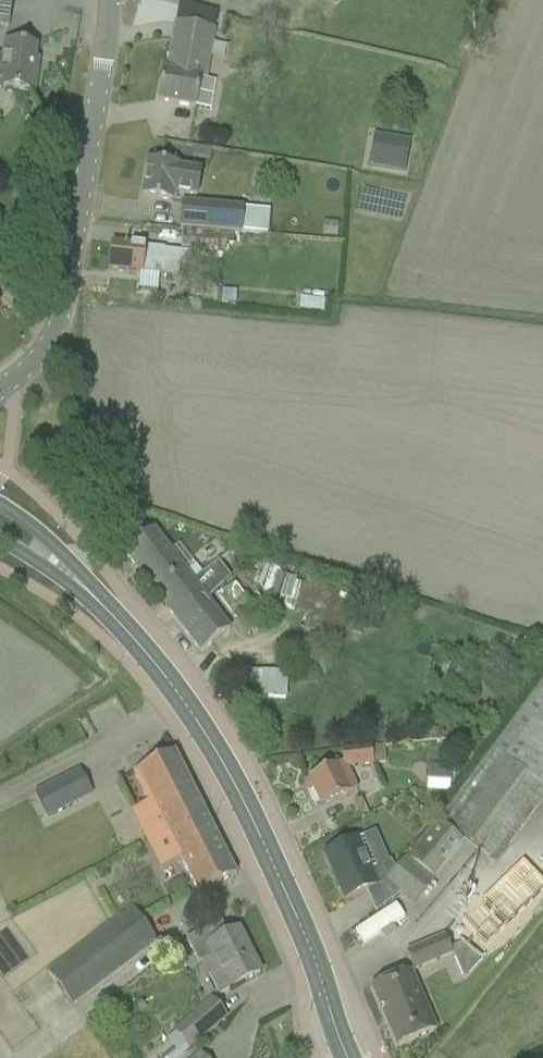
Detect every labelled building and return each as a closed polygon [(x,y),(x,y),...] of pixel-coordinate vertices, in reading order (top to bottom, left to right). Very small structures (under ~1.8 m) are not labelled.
[(12,0),(0,0),(0,26),(8,27),(12,0)] [(158,103),(179,107),(195,109),(200,80),(205,81),(214,32),(174,25),(166,73),(163,73),(158,103)] [(33,93),(36,75),(31,74),(35,48),(9,45),(8,54),(3,54),(3,58),(0,57),(0,89),(33,93)] [(404,174),(410,142),(393,139),(391,151),(371,148),(367,167),(404,174)] [(196,198),(200,173),(176,169),(177,168),(173,167),(175,160),(154,156),(153,164),(148,163),(142,198),(171,203),(172,194),(196,198)] [(240,233),(242,210),(185,204),(183,227),(240,233)] [(181,250),(215,253),(215,251),(225,252),(226,236),(182,232),(181,250)] [(111,245),(109,271),(139,274),(138,291),(157,293),(159,276),(178,278),(179,263),(190,264),(191,254),(164,251),(164,250),(133,247),(111,245)] [(185,572),(153,531),(123,553),(155,595),(185,572)] [(242,550),(237,566),(258,573),(264,557),(242,550)] [(185,572),(155,595),(200,654),(230,631),(207,602),(230,579),(218,563),(192,582),(185,572)] [(302,632),(327,638),(327,636),(342,639),(355,588),(317,578),(302,632)] [(517,675),(525,661),(499,645),(490,658),(505,668),(517,675)] [(249,672),(248,697),(260,698),(286,699),(287,673),(261,672),(249,672)] [(447,829),(495,864),(542,800),(542,698),(447,829)] [(307,780),(321,808),(357,792),(346,769),(373,766),(371,748),(341,751),(342,764),(307,780)] [(148,804),(131,812),(160,869),(179,859),(198,895),(235,877),(173,754),(133,774),(148,804)] [(427,791),(449,793),(451,767),(429,765),(427,791)] [(59,782),(35,794),(47,818),(70,806),(59,782)] [(432,883),(464,843),(435,822),(405,861),(418,872),(432,883)] [(413,878),(418,872),(405,861),(394,874),(389,863),(369,871),(356,841),(324,855),(344,901),(365,892),(375,915),(399,895),(413,878)] [(461,922),(485,947),(542,891),(542,884),(522,863),(461,922)] [(413,906),(427,889),(413,878),(399,895),(413,906)] [(47,974),(72,1007),(156,943),(131,910),(47,974)] [(208,974),(218,995),(259,975),(238,931),(227,936),(220,923),(186,940),(198,964),(212,957),(218,969),(208,974)] [(452,955),(450,950),(444,937),(406,954),(413,972),(452,955)] [(406,975),(410,973),(410,972),(372,988),(397,1048),(436,1032),(435,1031),(431,1033),(406,975)] [(174,1033),(188,1049),(225,1018),(211,1001),(174,1033)]
